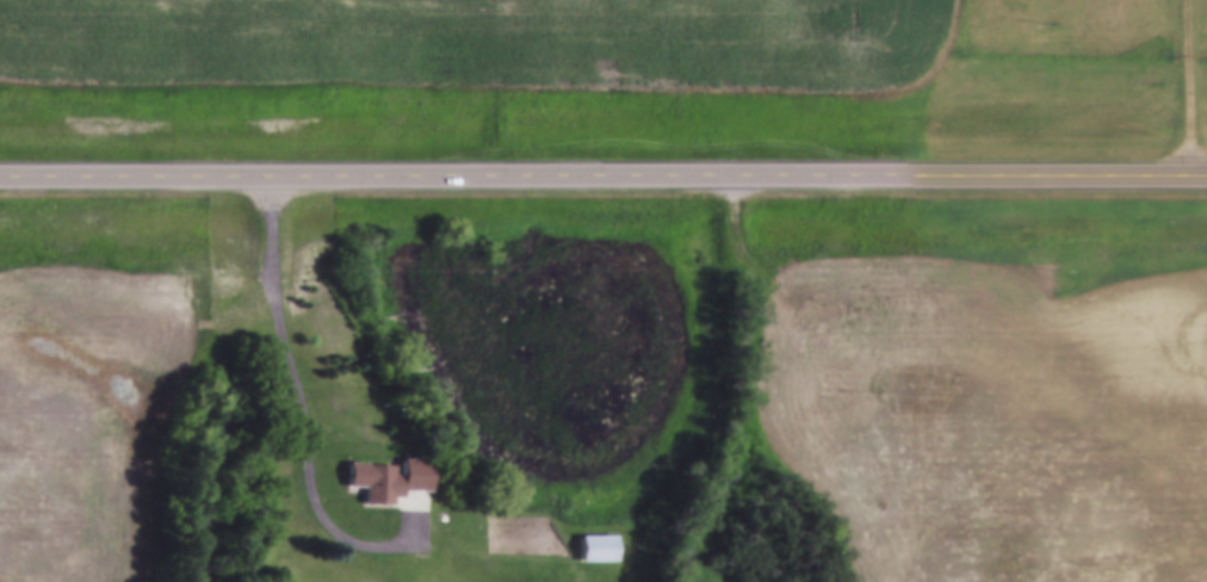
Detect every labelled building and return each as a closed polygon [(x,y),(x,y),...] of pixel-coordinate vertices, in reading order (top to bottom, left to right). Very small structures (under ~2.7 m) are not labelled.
[(430,493),(430,461),(396,462),(396,475),(350,476),(350,490),(362,490),(363,507),(393,507),(392,494),(430,493)] [(578,563),(616,563),(616,537),(578,537),(578,563)]
